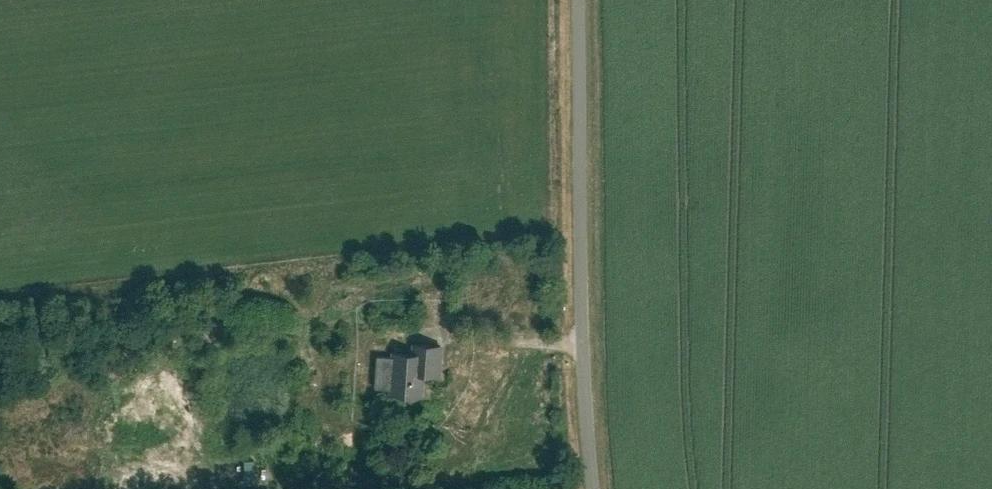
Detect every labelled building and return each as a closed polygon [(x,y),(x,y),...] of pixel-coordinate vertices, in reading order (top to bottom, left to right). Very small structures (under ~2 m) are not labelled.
[(438,375),(440,346),(414,344),(413,354),(393,353),(393,357),(377,356),(375,388),(391,389),(390,394),(420,396),(422,374),(438,375)]
